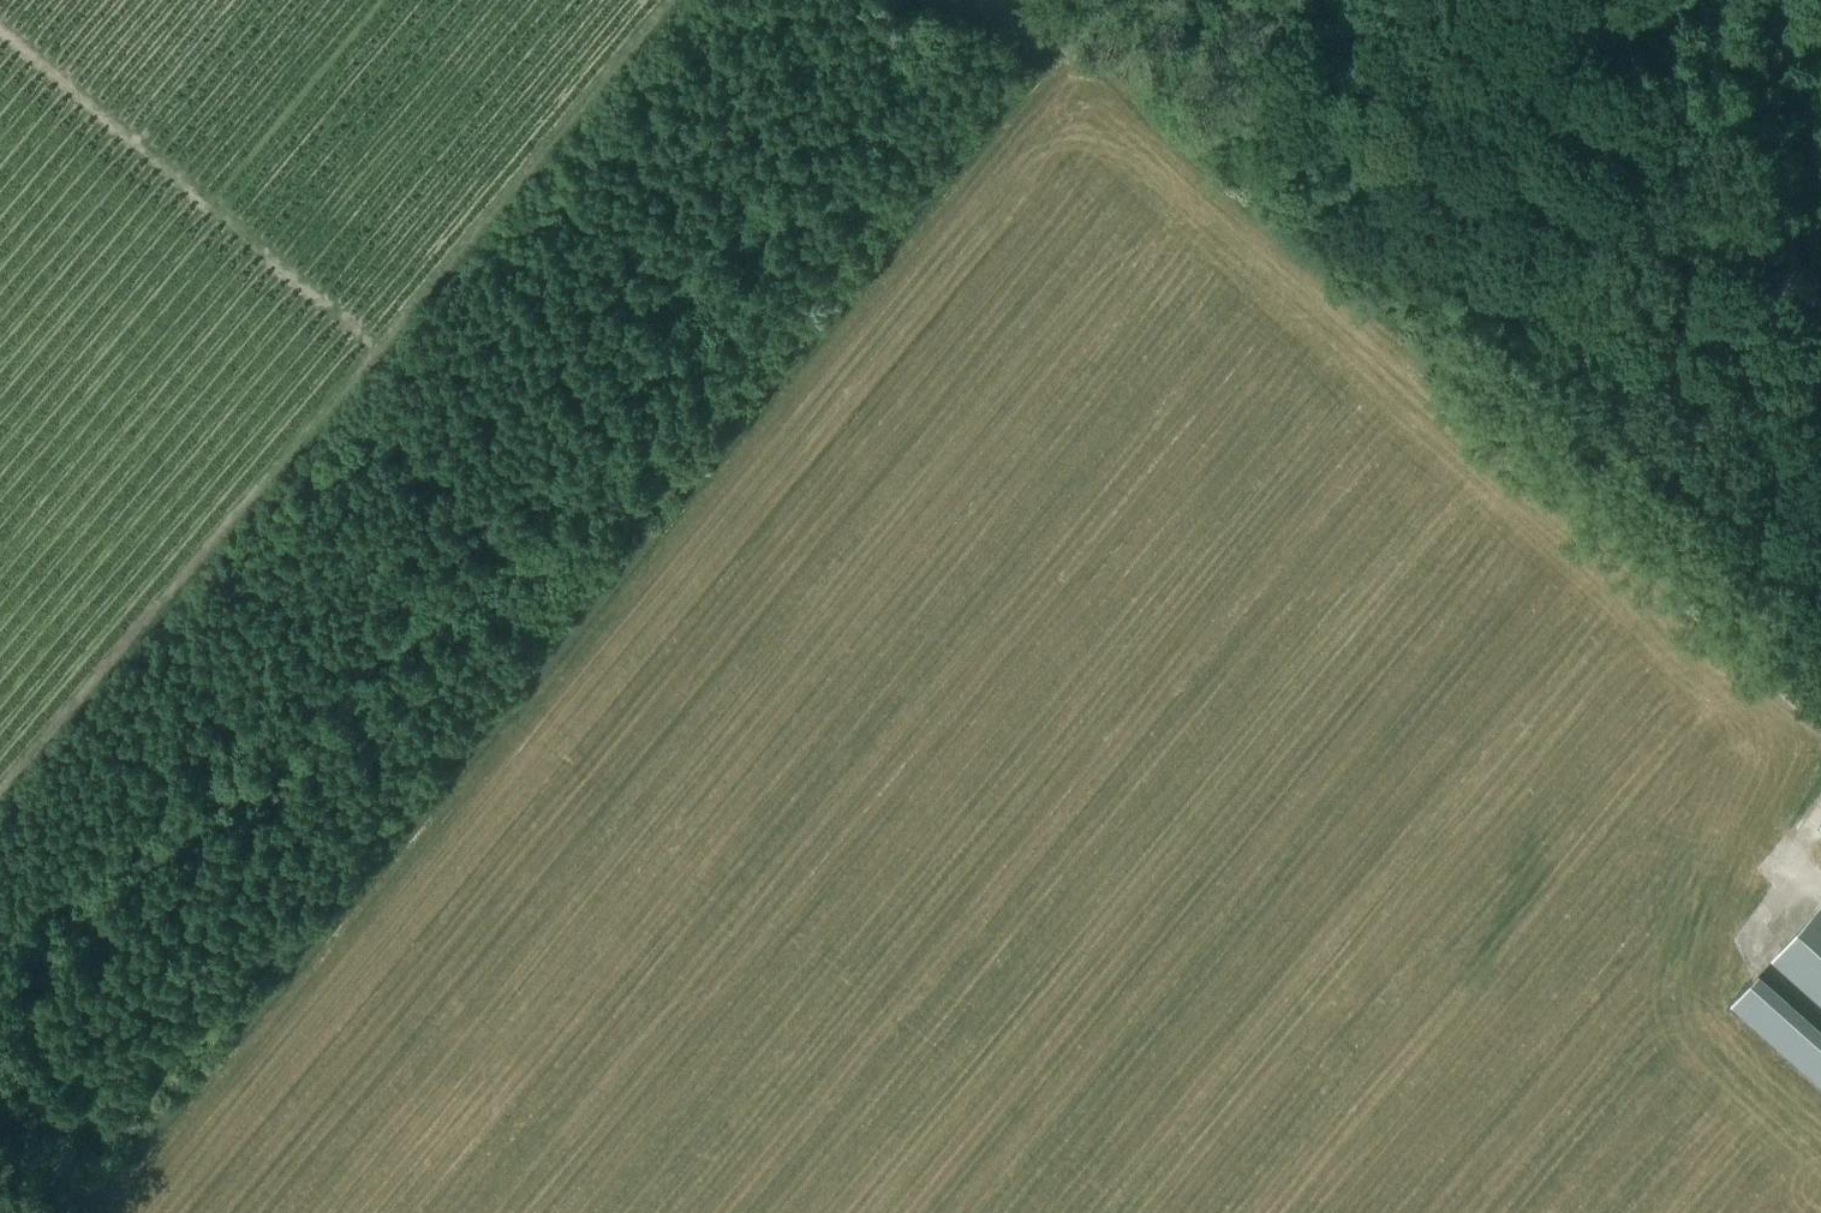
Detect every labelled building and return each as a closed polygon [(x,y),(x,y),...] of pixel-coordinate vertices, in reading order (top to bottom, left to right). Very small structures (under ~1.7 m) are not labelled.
[(1820,909),(1773,963),(1820,1005),(1820,909)] [(1755,974),(1728,1003),(1820,1090),(1820,1035),(1755,974)]
